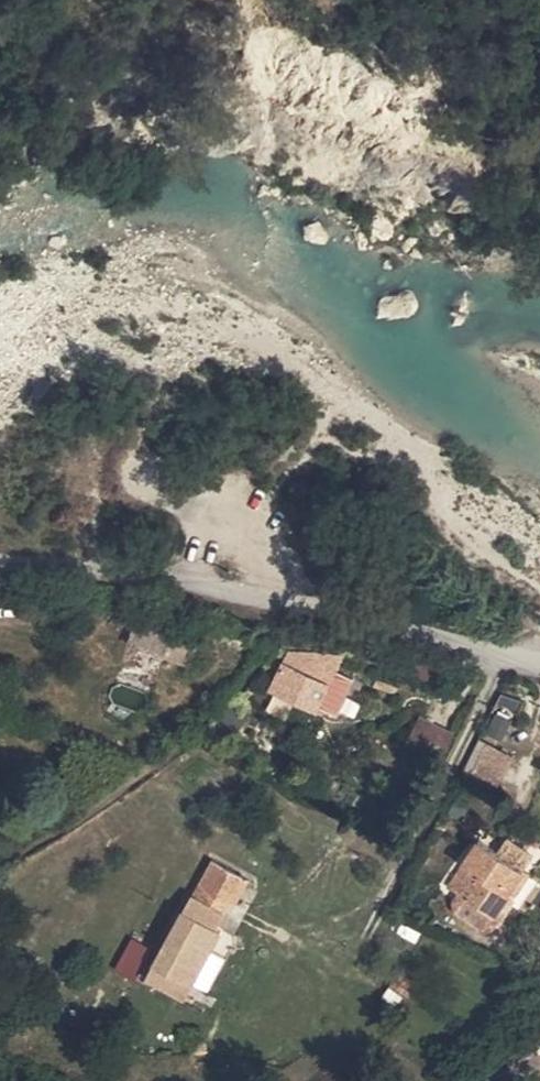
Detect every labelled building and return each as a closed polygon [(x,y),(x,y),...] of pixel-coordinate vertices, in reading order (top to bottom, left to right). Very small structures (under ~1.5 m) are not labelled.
[(409,659),(427,662),(428,650),(410,648),(409,659)] [(428,650),(427,662),(434,662),(435,651),(428,650)] [(267,695),(319,715),(323,710),(342,719),(358,683),(339,675),(341,656),(287,654),(267,695)] [(497,694),(486,734),(507,740),(517,699),(497,694)] [(413,718),(406,751),(444,760),(452,727),(413,718)] [(464,771),(499,788),(512,757),(480,739),(464,771)] [(513,907),(507,903),(527,872),(536,856),(509,839),(500,854),(489,846),(460,898),(469,903),(484,877),(497,884),(482,912),(502,925),(513,907)] [(489,846),(483,841),(449,890),(460,898),(489,846)] [(211,863),(154,970),(192,990),(222,932),(233,914),(254,881),(211,863)] [(533,876),(527,872),(507,903),(513,907),(533,876)] [(469,903),(482,912),(497,884),(484,877),(469,903)] [(132,980),(146,946),(128,938),(113,972),(132,980)]
